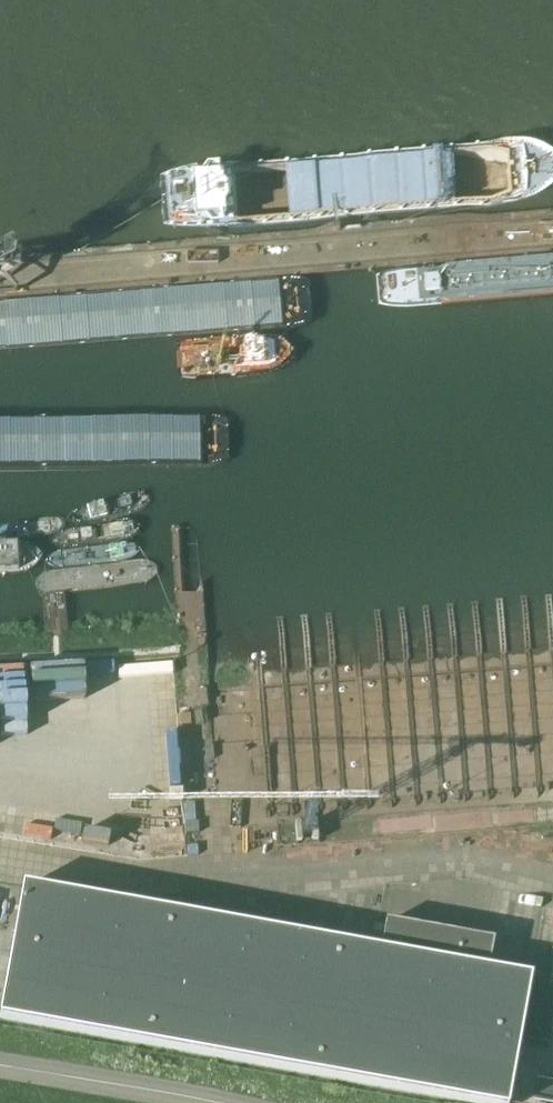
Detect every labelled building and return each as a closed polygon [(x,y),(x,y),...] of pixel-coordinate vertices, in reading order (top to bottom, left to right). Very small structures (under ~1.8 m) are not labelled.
[(552,768),(552,718),(274,733),(277,787),(469,777),(470,808),(426,810),(427,829),(523,824),(521,769),(552,768)] [(463,1102),(508,1102),(530,979),(488,972),(493,942),(385,923),(380,952),(23,888),(0,1014),(0,1020),(463,1102)]
